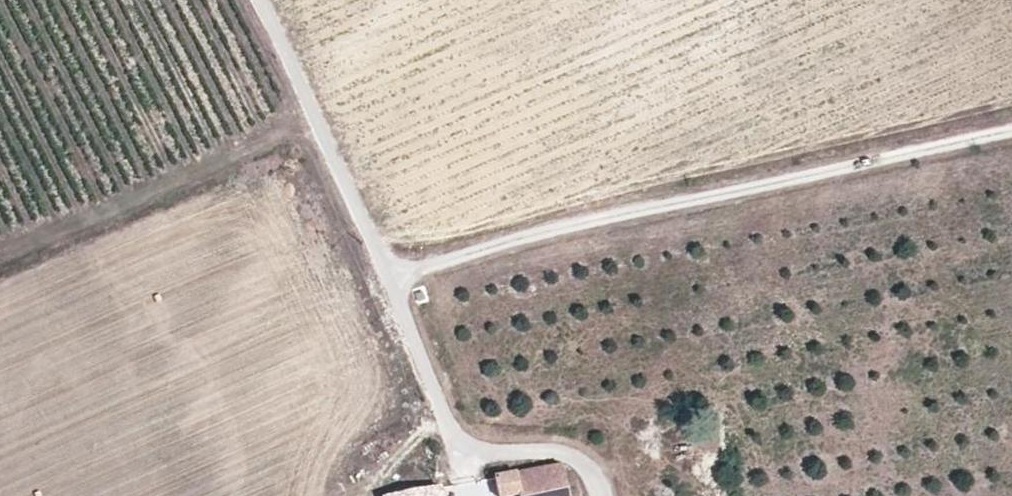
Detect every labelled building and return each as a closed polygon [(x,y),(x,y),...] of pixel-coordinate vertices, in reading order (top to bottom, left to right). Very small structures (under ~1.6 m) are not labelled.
[(561,458),(488,472),(493,495),(514,493),(514,495),(569,495),(561,458)] [(381,495),(441,495),(436,481),(380,492),(381,495)]
